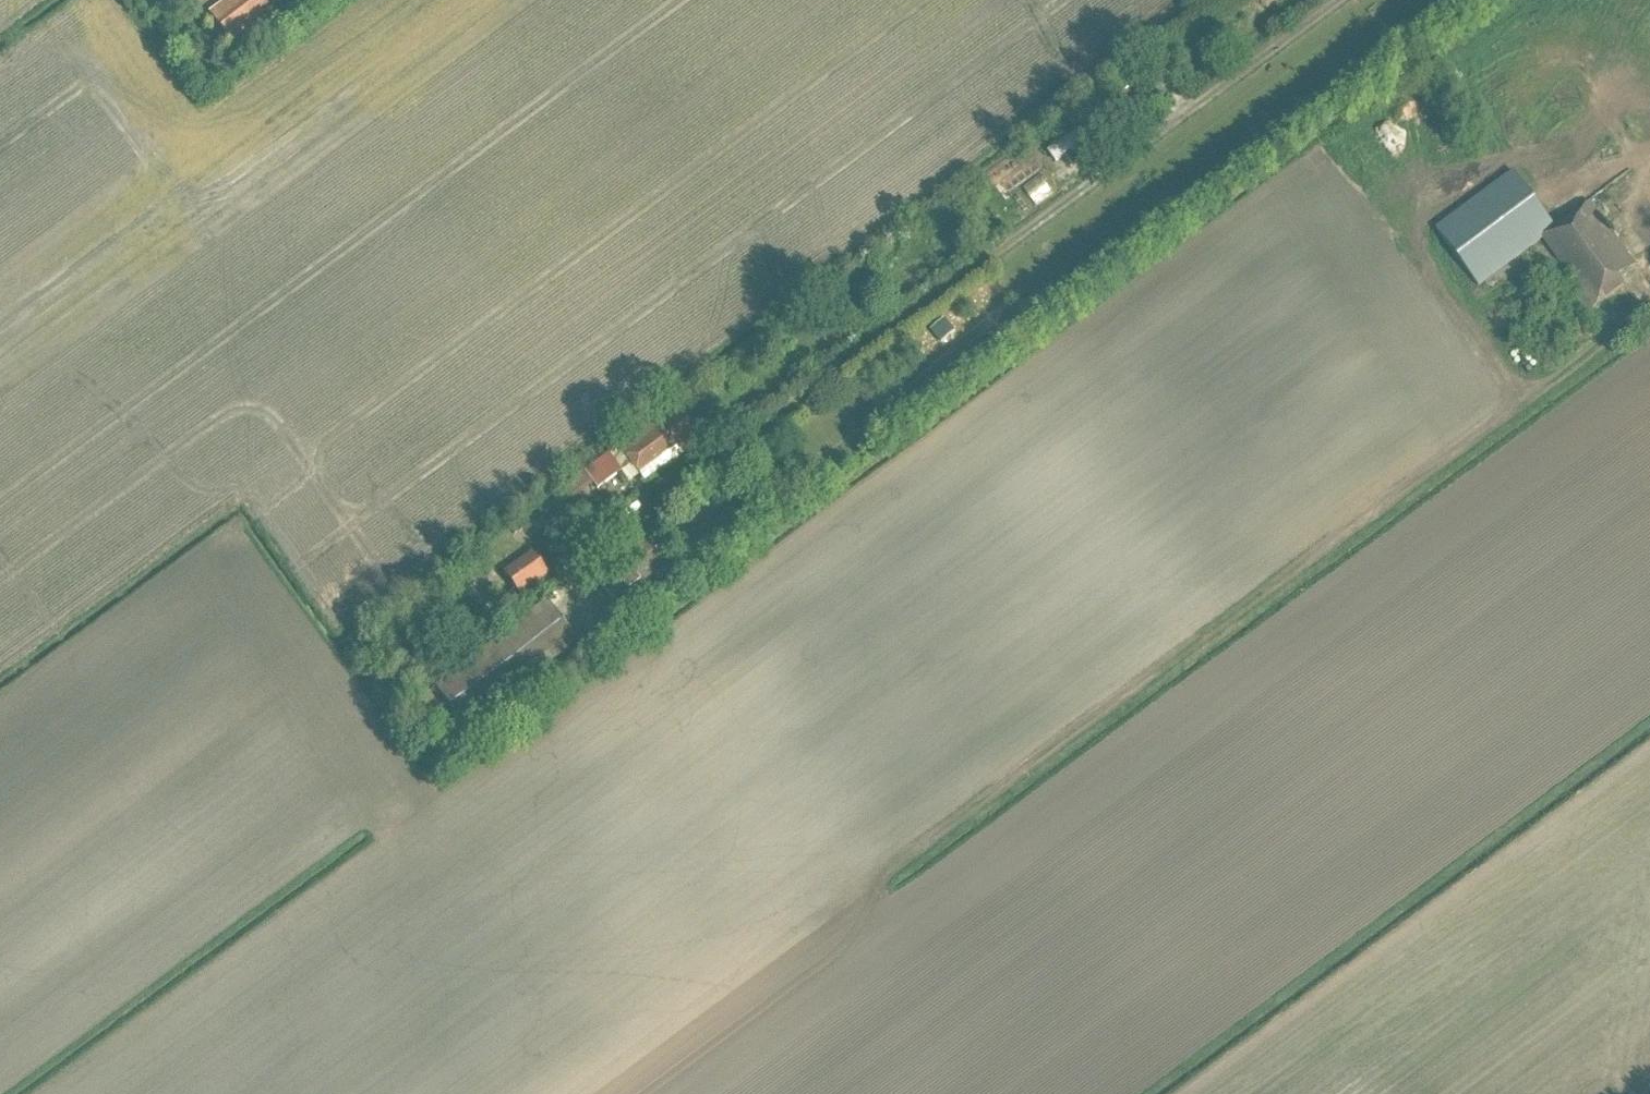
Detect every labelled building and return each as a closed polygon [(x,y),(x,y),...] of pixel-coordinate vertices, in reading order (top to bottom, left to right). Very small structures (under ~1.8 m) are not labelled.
[(218,8),(220,10),(211,17),(232,47),(277,13),(267,0),(230,0),(218,8)] [(1388,121),(1372,132),(1386,153),(1402,142),(1388,121)] [(1072,132),(1042,152),(1049,163),(1080,143),(1072,132)] [(1435,230),(1479,290),(1547,242),(1595,309),(1625,289),(1620,279),(1638,267),(1592,204),(1556,230),(1515,173),(1435,230)] [(862,334),(872,324),(866,318),(856,328),(862,334)] [(697,445),(673,411),(584,475),(596,492),(632,466),(644,483),(697,445)] [(593,487),(583,474),(561,489),(571,503),(593,487)] [(549,576),(532,553),(499,575),(516,599),(549,576)] [(457,599),(487,576),(479,566),(449,588),(457,599)] [(577,646),(545,604),(433,689),(463,731),(547,668),(577,646)] [(440,711),(425,689),(404,704),(420,725),(440,711)]
